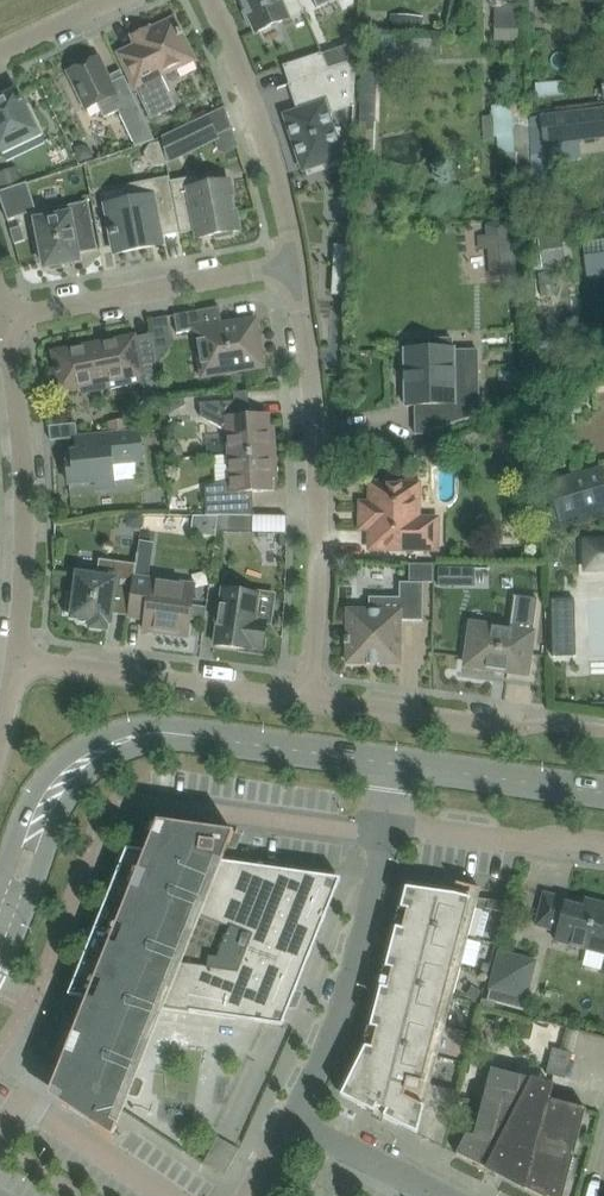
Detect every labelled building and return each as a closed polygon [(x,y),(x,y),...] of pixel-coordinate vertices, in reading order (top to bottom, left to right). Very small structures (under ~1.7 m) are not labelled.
[(256,33),(304,13),(298,0),(242,0),(247,12),(244,13),(250,26),(253,25),(256,33)] [(517,2),(494,3),(494,41),(517,41),(517,2)] [(176,108),(161,76),(194,60),(182,35),(183,34),(181,29),(179,30),(174,20),(151,31),(149,28),(144,30),(146,33),(138,36),(137,33),(132,36),(137,46),(120,55),(151,120),(176,108)] [(323,55),(329,69),(357,60),(358,44),(323,55)] [(285,67),(290,81),(291,84),(289,84),(289,86),(291,85),(300,112),(287,117),(304,169),(321,164),(338,165),(339,131),(333,131),(327,114),(353,105),(353,107),(355,107),(357,62),(327,71),(322,55),(285,67)] [(99,57),(68,72),(86,110),(98,104),(105,118),(137,103),(124,77),(112,83),(99,57)] [(565,81),(536,84),(538,98),(566,96),(565,81)] [(5,153),(2,147),(21,139),(24,144),(44,135),(29,104),(24,107),(22,103),(24,102),(22,98),(20,99),(17,92),(15,92),(9,93),(5,95),(1,97),(0,98),(0,156),(5,153)] [(491,135),(513,136),(514,104),(492,103),(491,135)] [(546,145),(603,138),(603,106),(542,114),(546,145)] [(162,138),(163,141),(167,162),(217,139),(207,116),(162,138)] [(150,144),(144,152),(146,160),(154,165),(167,162),(163,141),(150,144)] [(198,239),(203,238),(215,235),(217,239),(233,236),(234,232),(240,231),(230,181),(198,188),(196,178),(171,183),(181,232),(181,233),(196,230),(198,239)] [(135,200),(130,201),(106,205),(115,254),(163,245),(161,236),(181,232),(171,183),(170,179),(133,186),(135,200)] [(0,192),(0,196),(8,220),(19,217),(14,202),(31,197),(27,184),(0,192)] [(67,264),(67,262),(74,261),(75,262),(79,261),(78,253),(96,249),(88,204),(41,213),(43,220),(36,221),(39,236),(37,241),(39,253),(43,256),(45,268),(48,267),(52,270),(61,268),(64,264),(67,264)] [(11,230),(15,244),(25,241),(21,227),(11,230)] [(540,263),(561,262),(560,237),(539,237),(540,263)] [(584,255),(587,277),(603,275),(603,253),(584,255)] [(195,331),(198,349),(203,378),(213,376),(264,368),(262,353),(256,320),(223,325),(220,307),(175,316),(178,334),(195,331)] [(135,337),(95,345),(54,353),(61,390),(82,386),(84,393),(98,391),(96,384),(141,375),(145,398),(160,396),(155,348),(138,351),(135,337)] [(453,339),(414,340),(414,349),(405,349),(406,406),(415,406),(416,435),(423,435),(480,414),(479,350),(455,351),(455,348),(453,348),(453,339)] [(269,427),(268,415),(250,416),(249,392),(234,393),(235,402),(201,406),(202,420),(223,431),(229,441),(230,455),(270,453),(269,449),(275,445),(274,430),(269,427)] [(51,441),(78,438),(77,424),(50,426),(51,441)] [(140,432),(98,436),(76,438),(78,453),(66,454),(69,484),(97,482),(98,490),(115,488),(112,464),(143,461),(140,432)] [(166,441),(168,457),(184,456),(183,446),(174,440),(166,441)] [(276,460),(270,457),(270,453),(230,455),(232,482),(214,486),(205,488),(207,515),(219,515),(253,516),(254,516),(253,492),(273,491),(272,479),(277,476),(276,460)] [(603,465),(550,481),(558,507),(550,510),(553,521),(559,520),(560,523),(603,510),(603,466),(603,465)] [(371,504),(369,504),(361,503),(361,529),(371,529),(370,549),(437,550),(438,519),(419,519),(419,484),(371,484),(371,504)] [(125,514),(125,523),(129,529),(141,530),(143,514),(125,514)] [(143,514),(141,530),(152,531),(158,526),(160,515),(143,514)] [(253,516),(219,515),(219,516),(217,532),(252,533),(253,516)] [(195,516),(193,533),(216,536),(217,532),(219,516),(195,516)] [(585,542),(586,570),(588,570),(587,564),(603,564),(603,541),(585,542)] [(136,565),(135,569),(150,571),(152,557),(138,555),(138,558),(137,565),(136,565)] [(127,616),(128,617),(134,577),(135,569),(136,565),(108,561),(105,578),(78,574),(75,593),(68,592),(65,614),(72,615),(72,618),(77,619),(80,623),(84,623),(88,620),(92,621),(91,628),(107,630),(107,623),(111,623),(113,604),(128,606),(127,616)] [(195,586),(134,577),(128,617),(146,619),(145,625),(144,631),(188,637),(195,586)] [(348,610),(348,618),(348,637),(345,637),(345,644),(347,645),(347,664),(368,664),(368,665),(370,665),(370,662),(378,662),(378,665),(380,665),(380,664),(401,664),(401,621),(423,621),(424,583),(400,583),(400,598),(369,597),(369,610),(348,610)] [(263,649),(267,622),(255,620),(259,595),(223,590),(215,645),(251,650),(252,647),(263,649)] [(509,679),(510,672),(527,674),(538,599),(514,596),(510,630),(472,624),(466,666),(470,666),(478,670),(487,669),(508,672),(508,678),(509,679)] [(575,599),(552,600),(553,620),(574,620),(574,601),(575,601),(575,599)] [(127,850),(126,852),(69,996),(87,999),(48,1097),(112,1140),(113,1140),(118,1126),(111,1121),(156,1009),(283,1026),(320,933),(319,933),(331,904),(341,880),(222,863),(233,836),(234,834),(158,823),(146,852),(127,850)] [(341,1096),(384,1118),(399,1125),(444,1147),(458,1092),(431,1085),(478,902),(454,895),(406,889),(401,909),(408,911),(403,930),(396,929),(386,969),(392,970),(387,990),(381,988),(371,1028),(377,1030),(372,1049),(366,1048),(341,1096)] [(558,934),(556,942),(603,954),(603,904),(587,900),(584,908),(568,904),(569,900),(545,893),(536,926),(559,932),(558,934)] [(490,901),(489,901),(487,909),(504,913),(507,903),(490,901)] [(527,998),(536,962),(500,952),(490,989),(488,1000),(523,1010),(524,1008),(519,1007),(521,997),(527,998)] [(44,1024),(39,1036),(51,1041),(56,1030),(44,1024)] [(38,1037),(33,1049),(45,1054),(50,1042),(38,1037)] [(543,1073),(566,1079),(573,1053),(550,1047),(543,1073)] [(534,1081),(492,1069),(474,1137),(466,1135),(457,1154),(539,1195),(564,1195),(569,1176),(587,1109),(549,1100),(553,1086),(534,1081)] [(215,1136),(201,1162),(224,1174),(238,1148),(215,1136)]
